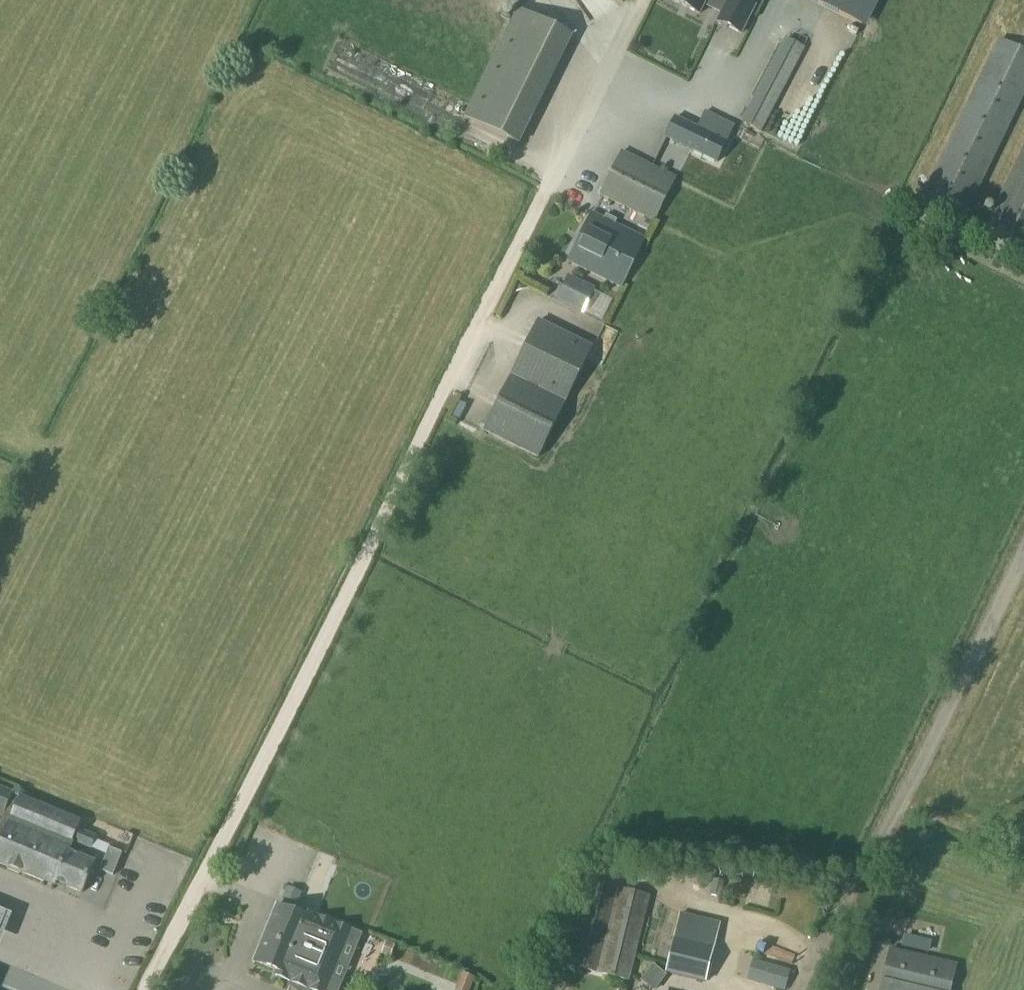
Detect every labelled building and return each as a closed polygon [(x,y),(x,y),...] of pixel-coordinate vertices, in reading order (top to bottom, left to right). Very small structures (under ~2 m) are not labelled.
[(668,0),(698,15),(703,5),(721,14),(717,23),(740,34),(754,8),(738,0),(728,0),(727,0),(668,0)] [(873,0),(811,0),(861,25),(873,0)] [(518,14),(464,121),(518,148),(572,41),(518,14)] [(916,206),(957,226),(1023,87),(1023,55),(995,41),(916,206)] [(787,42),(740,127),(759,137),(806,52),(787,42)] [(411,107),(419,86),(371,67),(362,88),(411,107)] [(717,165),(727,145),(677,122),(668,141),(717,165)] [(982,229),(1023,249),(1023,141),(982,229)] [(622,154),(600,197),(655,224),(676,181),(622,154)] [(591,216),(568,264),(623,290),(646,242),(591,216)] [(568,277),(555,302),(582,316),(595,291),(568,277)] [(539,323),(485,433),(539,460),(593,350),(539,323)] [(57,887),(57,886),(83,896),(95,866),(68,855),(73,841),(88,848),(93,835),(78,829),(81,822),(20,797),(19,798),(12,795),(13,794),(0,789),(0,865),(57,887)] [(108,848),(99,871),(112,876),(121,853),(108,848)] [(587,883),(566,969),(630,985),(651,898),(587,883)] [(296,904),(299,894),(286,889),(283,899),(296,904)] [(254,965),(266,970),(265,973),(306,989),(329,989),(352,933),(300,911),(298,916),(277,908),(254,965)] [(1,944),(13,916),(0,911),(0,944),(1,944)] [(681,916),(666,977),(708,986),(721,925),(681,916)] [(878,980),(919,989),(947,989),(948,986),(953,965),(885,949),(878,980)] [(747,983),(778,989),(785,989),(789,971),(752,963),(747,983)] [(666,978),(652,968),(642,981),(654,989),(657,989),(666,978)] [(563,975),(543,985),(545,989),(566,989),(569,989),(563,975)] [(475,980),(463,976),(460,985),(471,989),(475,980)] [(876,989),(919,989),(878,980),(876,989)]
